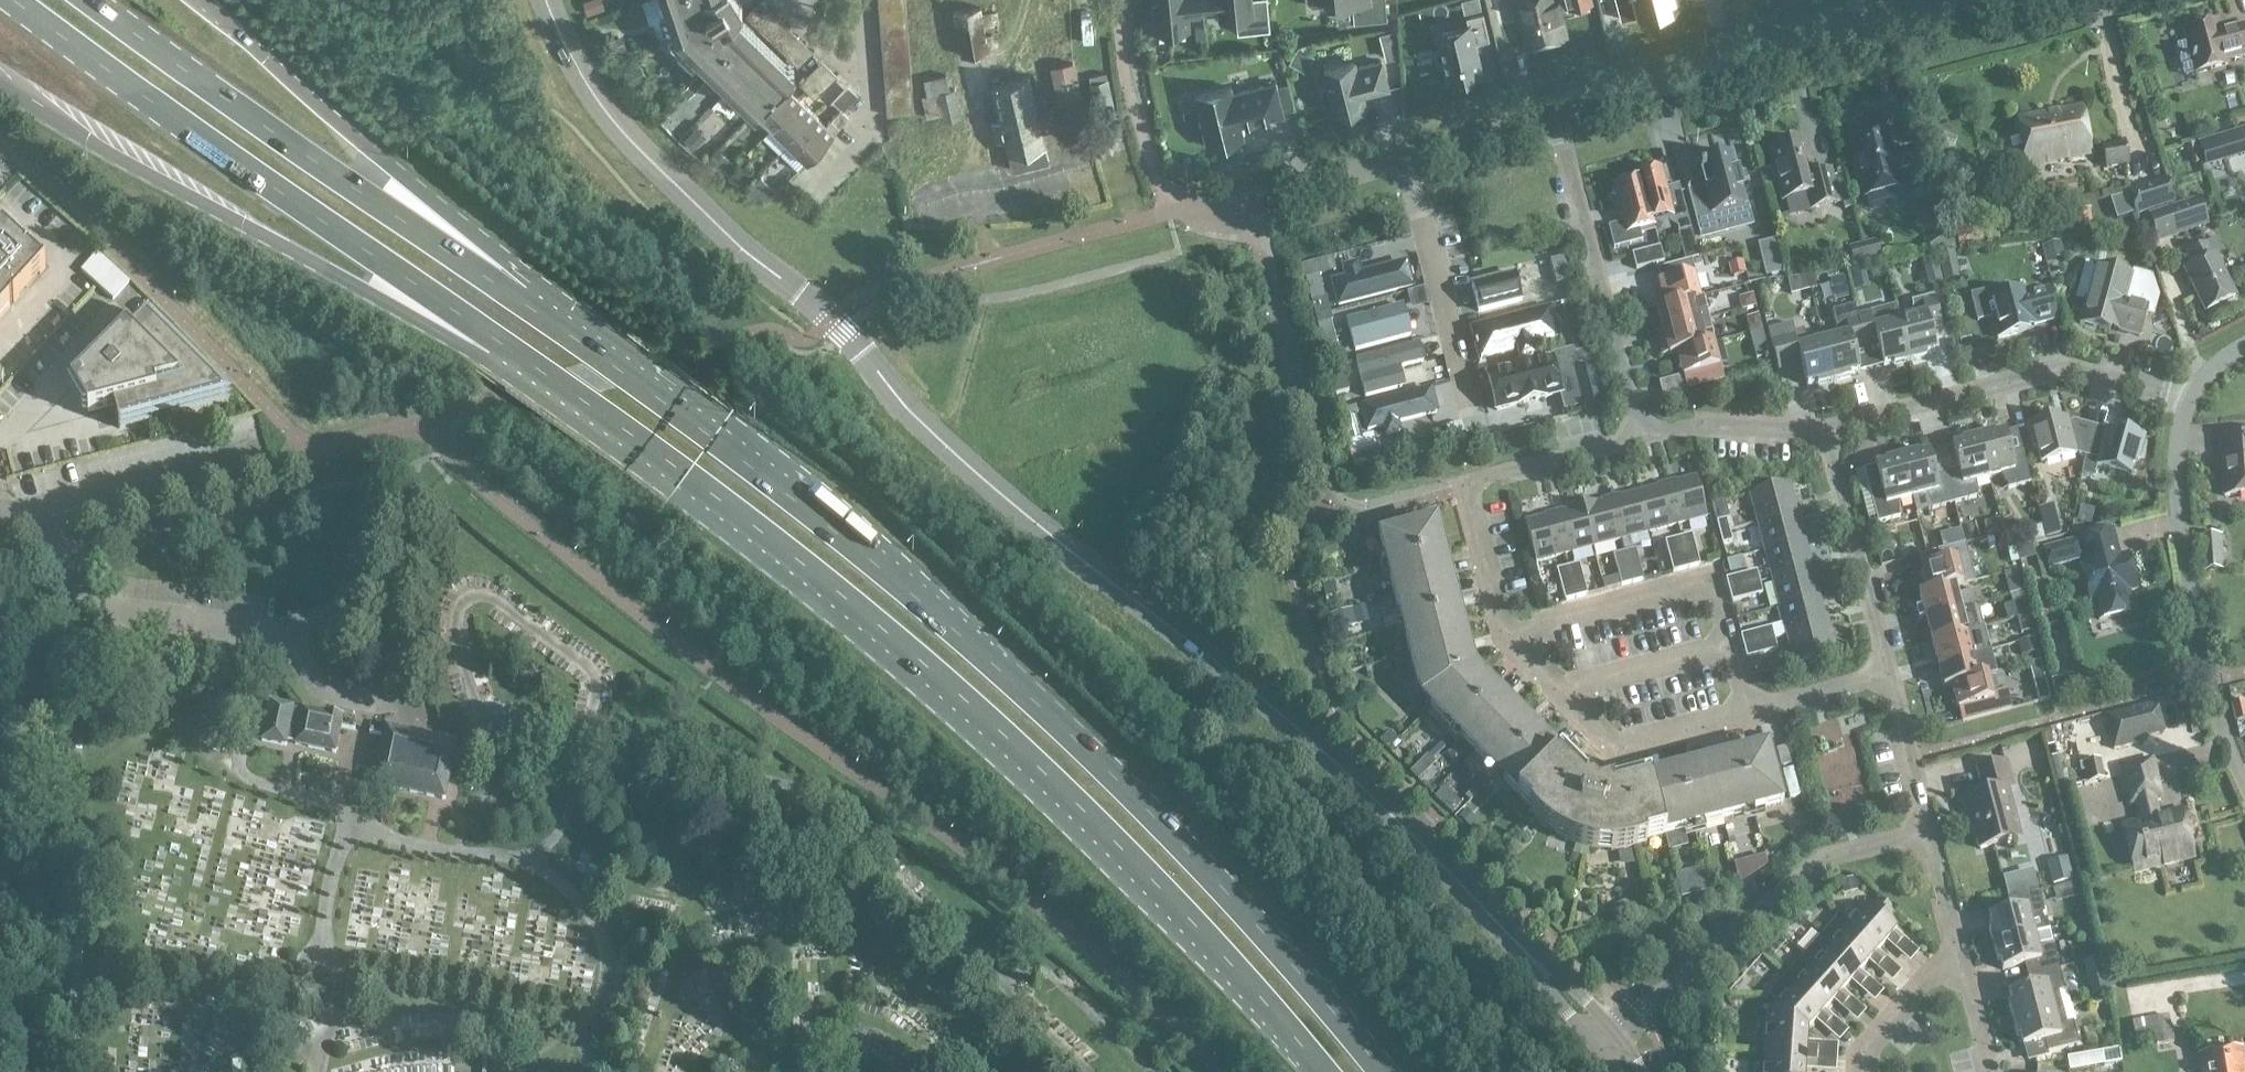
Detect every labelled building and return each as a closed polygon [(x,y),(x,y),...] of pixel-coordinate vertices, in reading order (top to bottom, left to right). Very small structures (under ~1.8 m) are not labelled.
[(600,10),(597,0),(583,0),(587,14),(600,10)] [(670,35),(751,114),(755,110),(754,109),(781,81),(782,82),(789,74),(731,18),(741,7),(736,0),(658,0),(670,35)] [(1202,0),(1153,0),(1156,31),(1188,28),(1187,14),(1203,13),(1202,0)] [(1203,13),(1219,11),(1219,18),(1252,15),(1251,0),(1202,0),(1203,13)] [(1387,18),(1385,0),(1336,0),(1336,2),(1351,0),(1353,21),(1387,18)] [(1481,7),(1479,0),(1462,0),(1465,11),(1481,7)] [(1566,34),(1559,7),(1590,0),(1515,0),(1525,44),(1566,34)] [(1639,16),(1677,6),(1675,0),(1635,0),(1639,16)] [(879,19),(906,17),(905,3),(878,6),(879,19)] [(953,11),(961,56),(996,50),(993,33),(986,33),(982,6),(953,11)] [(1489,39),(1483,13),(1466,17),(1468,25),(1437,32),(1441,49),(1436,50),(1439,65),(1445,64),(1449,80),(1481,73),(1474,43),(1489,39)] [(880,33),(907,31),(906,17),(879,19),(880,33)] [(2188,43),(2179,45),(2176,50),(2182,75),(2187,77),(2228,66),(2227,62),(2244,57),(2244,27),(2219,34),(2216,23),(2185,32),(2188,43)] [(881,47),(908,44),(907,31),(880,33),(881,47)] [(610,55),(623,50),(618,36),(605,41),(610,55)] [(908,44),(881,47),(882,60),(909,58),(908,44)] [(883,74),(910,72),(909,58),(882,60),(883,74)] [(806,90),(814,82),(830,66),(822,59),(807,75),(806,75),(799,83),(806,90)] [(1354,61),(1323,70),(1328,87),(1325,88),(1322,93),(1325,104),(1330,107),(1332,106),(1335,115),(1365,107),(1363,95),(1389,89),(1382,61),(1355,68),(1354,61)] [(830,66),(814,82),(806,90),(814,98),(822,90),(838,74),(830,66)] [(910,72),(883,74),(884,87),(911,85),(910,72)] [(924,79),(928,95),(923,96),(927,117),(941,114),(937,94),(950,91),(946,74),(924,79)] [(1012,170),(1049,161),(1042,131),(1057,127),(1052,109),(1037,113),(1028,75),(992,84),(1000,120),(992,121),(997,140),(1005,138),(1012,170)] [(1090,83),(1096,109),(1113,105),(1107,79),(1090,83)] [(771,126),(798,98),(782,82),(781,81),(754,109),(755,110),(771,126)] [(1239,125),(1282,114),(1274,83),(1232,94),(1230,87),(1195,95),(1208,147),(1243,138),(1239,125)] [(689,135),(722,99),(707,85),(674,121),(689,135)] [(885,101),(912,99),(911,85),(884,87),(885,101)] [(942,120),(958,116),(952,90),(950,91),(937,94),(941,114),(942,120)] [(788,142),(815,115),(798,98),(771,126),(788,142)] [(912,99),(885,101),(886,115),(913,113),(912,99)] [(731,107),(720,117),(734,131),(745,121),(731,107)] [(2017,119),(2025,168),(2058,162),(2064,161),(2091,156),(2082,107),(2017,119)] [(833,116),(841,124),(849,116),(841,108),(833,116)] [(815,115),(788,142),(806,160),(833,132),(815,115)] [(1923,134),(1945,203),(1962,198),(1940,128),(1923,134)] [(2203,163),(2234,153),(2238,167),(2244,165),(2244,149),(2242,150),(2236,128),(2194,141),(2201,164),(2203,163)] [(1856,180),(1860,180),(1865,199),(1900,190),(1898,179),(1918,174),(1912,151),(1900,154),(1900,155),(1892,157),(1886,134),(1851,143),(1856,163),(1852,164),(1856,180)] [(1830,172),(1814,176),(1805,142),(1770,151),(1783,202),(1808,196),(1811,211),(1838,204),(1830,172)] [(2105,169),(2110,168),(2128,165),(2124,143),(2101,147),(2105,169)] [(1749,217),(1742,191),(1737,173),(1732,155),(1700,164),(1702,170),(1699,171),(1701,176),(1703,175),(1704,179),(1703,179),(1705,187),(1704,187),(1704,188),(1689,192),(1689,190),(1687,190),(1699,237),(1718,232),(1716,226),(1749,217)] [(1637,176),(1634,181),(1639,184),(1648,219),(1653,222),(1662,219),(1679,229),(1680,233),(1691,230),(1690,226),(1681,192),(1668,195),(1662,174),(1652,167),(1648,173),(1637,176)] [(2167,179),(2128,192),(2128,194),(2135,215),(2136,217),(2175,204),(2167,179)] [(1655,226),(1653,222),(1648,219),(1639,184),(1634,181),(1618,185),(1612,196),(1617,199),(1626,233),(1655,226)] [(2050,202),(2078,197),(2075,182),(2047,186),(2050,202)] [(773,210),(782,201),(768,188),(760,197),(773,210)] [(2135,215),(2128,194),(2110,200),(2117,221),(2135,215)] [(2200,199),(2149,217),(2158,243),(2209,226),(2200,199)] [(18,298),(14,294),(38,268),(2,235),(0,237),(0,318),(18,298)] [(2060,243),(2042,248),(2045,262),(2064,258),(2060,243)] [(1867,262),(1879,259),(1877,248),(1871,245),(1863,247),(1867,262)] [(2206,313),(2234,297),(2212,257),(2210,258),(2203,246),(2186,256),(2192,268),(2183,273),(2206,313)] [(1854,265),(1867,262),(1863,247),(1854,249),(1851,255),(1854,265)] [(1660,248),(1632,255),(1636,270),(1663,262),(1660,248)] [(1685,263),(1692,261),(1698,259),(1696,250),(1682,253),(1685,263)] [(95,286),(111,300),(112,301),(116,296),(129,282),(113,267),(97,253),(85,265),(80,271),(95,286)] [(1945,283),(1960,279),(1954,255),(1939,259),(1945,283)] [(1570,280),(1564,257),(1550,261),(1556,283),(1570,280)] [(1762,261),(1765,276),(1784,272),(1780,257),(1762,261)] [(1935,257),(1921,261),(1927,286),(1941,282),(1935,257)] [(1657,309),(1701,298),(1692,261),(1657,270),(1661,284),(1659,284),(1665,307),(1657,309)] [(1414,288),(1407,263),(1362,275),(1359,264),(1342,269),(1345,279),(1330,283),(1337,308),(1414,288)] [(1471,285),(1474,297),(1479,315),(1523,303),(1519,285),(1515,273),(1471,285)] [(1319,275),(1305,279),(1311,302),(1325,298),(1319,275)] [(2089,303),(2086,302),(2080,325),(2110,333),(2111,330),(2140,338),(2149,307),(2128,301),(2130,296),(2094,286),(2089,303)] [(2027,290),(1991,299),(1995,314),(1992,315),(1998,339),(2029,332),(2028,328),(2058,321),(2050,290),(2028,295),(2027,290)] [(1900,321),(1909,361),(1936,354),(1930,332),(1942,329),(1933,296),(1911,302),(1912,306),(1911,318),(1900,321)] [(1663,332),(1709,320),(1703,297),(1701,298),(1657,309),(1663,332)] [(1311,302),(1317,326),(1331,322),(1333,322),(1326,298),(1325,298),(1311,302)] [(1582,327),(1576,305),(1563,308),(1569,331),(1582,327)] [(1403,306),(1347,321),(1354,351),(1411,336),(1403,306)] [(1552,307),(1470,329),(1478,364),(1517,354),(1519,363),(1536,358),(1533,349),(1561,342),(1552,307)] [(1909,361),(1900,321),(1886,325),(1880,314),(1879,311),(1857,316),(1866,350),(1878,347),(1883,367),(1909,361)] [(1823,342),(1833,381),(1859,374),(1854,353),(1866,350),(1857,316),(1834,322),(1835,326),(1835,339),(1823,342)] [(147,318),(130,336),(126,333),(70,388),(87,417),(113,410),(118,429),(120,429),(119,426),(150,418),(151,421),(152,420),(151,415),(167,411),(168,416),(170,415),(169,413),(222,398),(223,397),(147,322),(149,320),(147,318)] [(1663,357),(1670,355),(1713,344),(1713,343),(1715,343),(1709,320),(1663,332),(1665,339),(1659,341),(1663,357)] [(1331,322),(1317,326),(1323,348),(1337,345),(1331,322)] [(1833,381),(1823,342),(1811,345),(1804,334),(1803,331),(1794,334),(1791,324),(1768,330),(1771,340),(1770,340),(1779,372),(1802,366),(1807,388),(1833,381)] [(1713,344),(1670,355),(1670,356),(1677,354),(1683,377),(1686,377),(1689,390),(1725,381),(1721,367),(1720,367),(1713,344)] [(1419,345),(1356,362),(1365,398),(1405,388),(1400,369),(1424,363),(1419,345)] [(1595,374),(1589,351),(1575,355),(1581,377),(1595,374)] [(1562,396),(1553,359),(1488,375),(1497,412),(1562,396)] [(1353,404),(1349,392),(1343,369),(1330,373),(1339,407),(1353,404)] [(1431,389),(1362,407),(1368,433),(1438,416),(1431,389)] [(1668,408),(1691,403),(1688,392),(1666,397),(1668,408)] [(1372,436),(1362,439),(1356,416),(1342,420),(1353,459),(1354,464),(1385,456),(1384,450),(1377,452),(1372,436)] [(2085,456),(2093,427),(2074,422),(2069,423),(2068,420),(2060,422),(2059,417),(2028,425),(2034,449),(2037,448),(2041,464),(2078,455),(2085,456)] [(2093,427),(2085,456),(2098,460),(2096,467),(2131,476),(2136,461),(2139,461),(2145,438),(2116,430),(2115,432),(2093,427)] [(1979,441),(1989,479),(2001,476),(2006,485),(2007,489),(2030,483),(2022,452),(2010,455),(2005,434),(1979,441)] [(2223,467),(2229,467),(2229,462),(2235,462),(2236,466),(2244,465),(2244,434),(2220,436),(2223,467)] [(1989,479),(1979,441),(1953,448),(1958,469),(1946,473),(1954,503),(1976,497),(1975,495),(1975,483),(1989,479)] [(1902,461),(1912,499),(1925,496),(1931,507),(1932,510),(1954,503),(1946,473),(1934,476),(1928,454),(1902,461)] [(1912,499),(1902,461),(1876,468),(1882,490),(1870,493),(1878,524),(1901,518),(1899,515),(1900,503),(1912,499)] [(2236,466),(2235,462),(2229,462),(2229,467),(2223,467),(2225,497),(2244,495),(2244,465),(2236,466)] [(1667,486),(1678,525),(1706,518),(1696,478),(1667,486)] [(1758,524),(1798,513),(1790,485),(1750,495),(1758,524)] [(1678,525),(1667,486),(1639,493),(1650,533),(1678,525)] [(1650,533),(1639,493),(1611,501),(1622,540),(1650,533)] [(1622,540),(1611,501),(1583,508),(1594,548),(1622,540)] [(2054,506),(2038,510),(2046,539),(2061,535),(2054,506)] [(1594,548),(1583,508),(1555,516),(1566,555),(1594,548)] [(2094,511),(2081,508),(2077,524),(2090,526),(2094,511)] [(1765,552),(1805,541),(1798,513),(1758,524),(1765,552)] [(1566,555),(1555,516),(1526,523),(1537,563),(1566,555)] [(1719,533),(1729,530),(1726,519),(1716,522),(1719,533)] [(1379,537),(1422,699),(1531,810),(1528,812),(1556,838),(1563,843),(1597,852),(1612,853),(1632,850),(1648,846),(1647,842),(1784,806),(1770,753),(1653,784),(1651,777),(1598,791),(1560,753),(1555,757),(1470,671),(1431,523),(1379,537)] [(2029,529),(2033,544),(2045,541),(2041,526),(2029,529)] [(1722,544),(1732,542),(1729,530),(1719,533),(1722,544)] [(2120,558),(2113,531),(2042,549),(2048,570),(2081,561),(2082,568),(2081,569),(2090,603),(2092,602),(2098,622),(2135,612),(2130,592),(2137,591),(2128,556),(2120,558)] [(1679,539),(1687,569),(1701,566),(1693,535),(1679,539)] [(2201,537),(2205,572),(2226,571),(2223,535),(2201,537)] [(1687,569),(1679,539),(1666,542),(1674,573),(1687,569)] [(1322,558),(1337,554),(1334,541),(1318,546),(1322,558)] [(1773,580),(1812,569),(1805,541),(1765,552),(1773,580)] [(2035,558),(2032,545),(2016,548),(2019,562),(2035,558)] [(1920,596),(1963,585),(1955,553),(1960,552),(1959,548),(1954,549),(1953,547),(1919,556),(1923,570),(1921,570),(1927,593),(1920,595),(1920,596)] [(1625,553),(1633,584),(1644,581),(1636,550),(1625,553)] [(1633,584),(1625,553),(1613,556),(1622,587),(1633,584)] [(1607,593),(1617,591),(1612,564),(1601,566),(1607,593)] [(1569,568),(1577,598),(1588,595),(1580,565),(1569,568)] [(1577,598),(1569,568),(1557,571),(1565,602),(1577,598)] [(1780,608),(1820,597),(1812,569),(1773,580),(1780,608)] [(2004,574),(2006,581),(2019,578),(2017,571),(2004,574)] [(1729,591),(1760,583),(1757,572),(1726,580),(1729,591)] [(1334,582),(1322,585),(1325,599),(1337,596),(1334,582)] [(1760,583),(1729,591),(1732,603),(1763,595),(1760,583)] [(1926,619),(1976,605),(1980,604),(1977,593),(1959,598),(1956,587),(1963,585),(1920,596),(1926,619)] [(1787,636),(1827,625),(1820,597),(1780,608),(1787,636)] [(2013,604),(2017,620),(2028,617),(2024,601),(2013,604)] [(1932,642),(1968,633),(1982,629),(1976,605),(1926,619),(1932,642)] [(1342,613),(1330,616),(1334,629),(1345,626),(1342,613)] [(2032,631),(2028,617),(2017,620),(2020,634),(2032,631)] [(1827,625),(1787,636),(1795,665),(1835,654),(1827,625)] [(1744,648),(1775,640),(1772,628),(1741,636),(1744,648)] [(1938,665),(1983,653),(1980,642),(1971,644),(1968,633),(1932,642),(1938,665)] [(1775,640),(1744,648),(1747,659),(1778,651),(1775,640)] [(1944,688),(1988,677),(1987,676),(1980,678),(1976,666),(1986,664),(1983,653),(1938,665),(1944,688)] [(2041,662),(2029,665),(2039,703),(2051,700),(2041,662)] [(1988,677),(1944,688),(1944,689),(1952,687),(1958,710),(1960,709),(1963,723),(2011,710),(2007,692),(1992,695),(1988,677)] [(2236,723),(2244,721),(2244,701),(2231,705),(2236,723)] [(270,703),(262,741),(286,746),(294,708),(270,703)] [(2157,703),(2105,716),(2114,752),(2140,745),(2140,742),(2165,735),(2157,703)] [(343,719),(303,710),(295,745),(336,754),(343,719)] [(384,728),(372,784),(444,800),(456,749),(456,744),(384,728)] [(1390,733),(1379,743),(1387,751),(1398,741),(1390,733)] [(1976,769),(1982,794),(1963,799),(1969,822),(1973,822),(1980,850),(2020,840),(2007,790),(2016,789),(2009,760),(1976,769)] [(2104,780),(2100,760),(2080,764),(2082,773),(2086,772),(2088,783),(2104,780)] [(2132,804),(2137,803),(2141,820),(2123,824),(2135,873),(2195,858),(2183,810),(2158,816),(2154,799),(2162,797),(2153,760),(2123,767),(2132,804)] [(2070,868),(2049,873),(2052,885),(2073,880),(2070,868)] [(1989,929),(1994,945),(2034,935),(2031,921),(2040,916),(2044,915),(2038,892),(2007,900),(2010,913),(1989,919),(1992,928),(1989,929)] [(1847,924),(1886,960),(1887,959),(1878,952),(1890,939),(1898,947),(1904,940),(1896,932),(1886,923),(1894,914),(1879,901),(1872,909),(1865,904),(1847,924)] [(1821,937),(1869,979),(1861,972),(1872,959),(1880,966),(1886,960),(1847,924),(1839,917),(1821,937)] [(2027,978),(2059,969),(2049,931),(2034,935),(1994,945),(1998,962),(2000,961),(2003,971),(2024,965),(2027,978)] [(1804,956),(1851,999),(1843,991),(1854,978),(1863,986),(1869,979),(1821,937),(1804,956)] [(1786,976),(1833,1019),(1834,1018),(1825,1011),(1837,998),(1845,1006),(1851,999),(1804,956),(1786,976)] [(2009,1006),(2014,1022),(2062,1009),(2058,994),(2061,992),(2065,991),(2059,969),(2027,978),(2030,990),(2009,995),(2012,1005),(2009,1006)] [(1833,1019),(1786,976),(1768,996),(1776,1003),(1807,1030),(1808,1031),(1808,1030),(1819,1018),(1828,1025),(1833,1019)] [(1764,1054),(1817,1058),(1818,1048),(1807,1047),(1808,1031),(1807,1030),(1776,1003),(1768,1013),(1764,1054)] [(2070,1024),(2066,1024),(2062,1009),(2014,1022),(2018,1038),(2020,1037),(2023,1047),(2045,1042),(2047,1053),(2078,1045),(2072,1023),(2070,1024)] [(2168,1016),(2132,1023),(2136,1042),(2154,1039),(2156,1047),(2173,1044),(2168,1016)] [(2103,1053),(2105,1066),(2122,1063),(2119,1050),(2103,1053)] [(2243,1050),(2198,1057),(2200,1071),(2244,1071),(2244,1061),(2243,1050)] [(1764,1054),(1763,1071),(1804,1071),(1805,1066),(1817,1066),(1817,1058),(1764,1054)]
